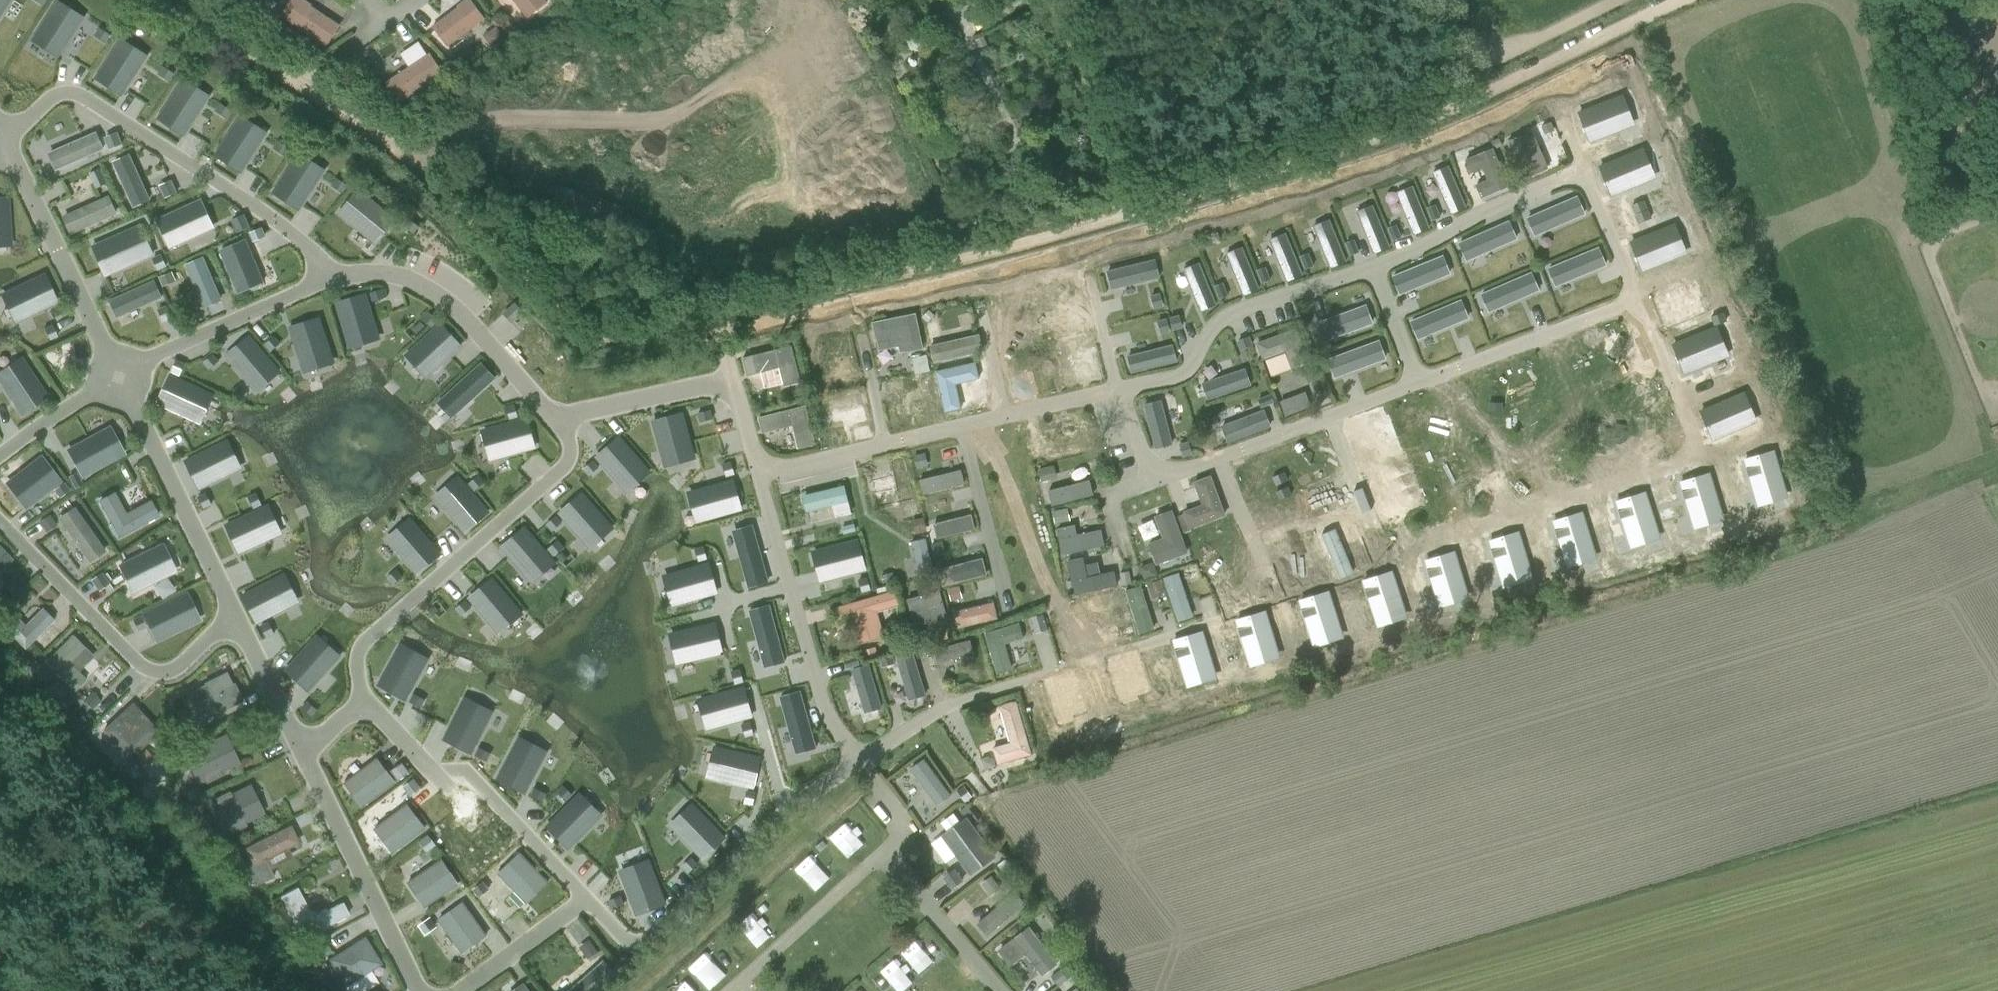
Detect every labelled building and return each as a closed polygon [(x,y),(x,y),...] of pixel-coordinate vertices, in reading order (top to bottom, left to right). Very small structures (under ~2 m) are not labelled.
[(9,0),(0,0),(0,14),(9,0)] [(281,17),(326,47),(340,26),(312,7),(313,5),(306,0),(292,0),(281,17)] [(485,19),(471,0),(466,0),(457,6),(458,7),(432,26),(448,47),(485,19)] [(527,18),(546,3),(544,0),(513,0),(527,18)] [(266,1),(259,10),(269,16),(275,7),(266,1)] [(57,6),(36,40),(43,45),(48,48),(46,51),(58,59),(82,22),(57,6)] [(506,33),(514,28),(509,19),(500,24),(506,33)] [(100,29),(95,36),(105,43),(110,36),(100,29)] [(100,72),(99,74),(111,82),(109,85),(122,94),(143,60),(146,56),(121,40),(120,40),(100,72)] [(463,48),(454,55),(463,67),(472,60),(463,48)] [(427,55),(384,83),(399,105),(441,77),(427,55)] [(163,67),(158,74),(168,81),(173,74),(163,67)] [(205,97),(182,82),(161,114),(173,121),(169,127),(181,135),(205,97)] [(1624,91),(1578,108),(1589,137),(1635,120),(1624,91)] [(220,105),(215,112),(226,119),(231,112),(220,105)] [(264,132),(240,117),(220,149),(231,156),(228,162),(240,170),(264,132)] [(1549,122),(1541,126),(1545,134),(1553,130),(1549,122)] [(1509,139),(1524,176),(1547,166),(1531,129),(1509,139)] [(96,132),(47,153),(55,172),(104,151),(96,132)] [(1498,138),(1491,141),(1494,149),(1501,146),(1498,138)] [(277,143),(272,150),(283,157),(287,149),(277,143)] [(1646,147),(1600,164),(1611,193),(1656,176),(1646,147)] [(1481,198),(1509,187),(1493,148),(1465,160),(1470,173),(1483,168),(1488,180),(1476,185),(1481,198)] [(322,170),(298,155),(277,187),(289,195),(285,200),(297,208),(322,170)] [(129,156),(114,163),(133,206),(134,207),(148,200),(129,156)] [(1448,162),(1431,169),(1450,214),(1467,207),(1448,162)] [(1625,210),(1663,194),(1656,178),(1618,194),(1625,210)] [(336,180),(331,187),(341,194),(346,187),(336,180)] [(1411,180),(1394,188),(1413,232),(1430,225),(1411,180)] [(171,182),(160,187),(165,198),(176,194),(171,182)] [(618,227),(624,207),(565,188),(559,209),(618,227)] [(358,191),(341,212),(374,239),(383,229),(379,226),(388,215),(358,191)] [(8,193),(0,193),(0,242),(10,241),(8,193)] [(108,195),(59,217),(68,236),(116,214),(108,195)] [(1585,213),(1577,195),(1527,216),(1535,235),(1585,213)] [(1371,199),(1354,206),(1373,251),(1390,243),(1371,199)] [(167,217),(158,221),(170,248),(209,230),(208,229),(196,203),(167,217)] [(1435,205),(1427,208),(1432,220),(1439,217),(1435,205)] [(1328,213),(1311,220),(1329,265),(1346,257),(1328,213)] [(244,216),(233,221),(238,232),(249,227),(244,216)] [(1517,239),(1509,220),(1459,242),(1467,260),(1517,239)] [(1677,220),(1631,237),(1642,266),(1687,249),(1677,220)] [(408,221),(402,228),(412,236),(417,229),(408,221)] [(1396,225),(1388,228),(1393,241),(1400,238),(1396,225)] [(139,227),(99,245),(111,272),(111,273),(152,255),(152,254),(140,229),(139,227)] [(1285,227),(1269,234),(1287,279),(1304,271),(1285,227)] [(245,240),(220,251),(238,292),(262,282),(245,240)] [(1242,241),(1225,248),(1244,293),(1260,286),(1242,241)] [(1605,264),(1597,246),(1547,267),(1555,286),(1605,264)] [(1308,253),(1300,256),(1305,269),(1313,266),(1308,253)] [(161,255),(152,259),(157,270),(166,267),(161,255)] [(1449,274),(1441,255),(1391,275),(1398,294),(1449,274)] [(1669,267),(1685,307),(1714,296),(1698,255),(1669,267)] [(1199,257),(1182,264),(1200,309),(1217,302),(1199,257)] [(219,300),(202,260),(190,265),(207,305),(219,300)] [(1108,271),(1112,289),(1160,277),(1155,260),(1108,271)] [(1265,267),(1257,270),(1262,283),(1269,280),(1265,267)] [(1538,290),(1530,271),(1481,292),(1489,311),(1538,290)] [(55,302),(43,275),(8,292),(13,305),(10,308),(15,321),(55,302)] [(154,281),(110,301),(117,317),(161,297),(154,282),(154,281)] [(375,337),(362,290),(336,297),(350,344),(375,337)] [(381,291),(368,294),(371,303),(383,299),(381,291)] [(1468,317),(1460,298),(1410,320),(1418,338),(1468,317)] [(1373,322),(1366,303),(1316,322),(1323,341),(1373,322)] [(165,307),(157,310),(163,323),(171,319),(165,307)] [(927,322),(933,316),(928,311),(922,317),(927,322)] [(428,313),(421,319),(431,329),(437,323),(428,313)] [(901,354),(923,349),(916,313),(872,322),(876,340),(877,340),(879,351),(900,347),(901,354)] [(334,360),(319,314),(290,323),(304,369),(334,360)] [(1178,315),(1170,317),(1173,330),(1181,328),(1178,315)] [(1718,323),(1672,340),(1683,369),(1728,352),(1718,323)] [(461,350),(441,327),(406,357),(425,380),(461,350)] [(1292,371),(1309,365),(1296,329),(1256,343),(1262,361),(1285,353),(1292,371)] [(280,369),(247,333),(224,353),(257,389),(280,369)] [(934,362),(983,351),(979,335),(930,345),(934,362)] [(1386,358),(1379,339),(1328,358),(1335,377),(1386,358)] [(1095,377),(1089,341),(1059,346),(1065,382),(1095,377)] [(1127,354),(1132,372),(1179,361),(1174,343),(1127,354)] [(743,358),(748,376),(779,368),(784,388),(802,384),(792,346),(743,358)] [(913,375),(927,372),(923,352),(908,355),(910,362),(911,362),(913,375)] [(1001,360),(1011,398),(1030,393),(1020,355),(1001,360)] [(179,360),(174,371),(181,375),(187,363),(179,360)] [(956,385),(979,379),(975,362),(935,372),(945,414),(962,410),(956,385)] [(24,364),(12,372),(10,369),(0,375),(0,379),(21,413),(45,397),(24,364)] [(1314,365),(1304,368),(1309,381),(1319,377),(1314,365)] [(1201,382),(1207,399),(1253,383),(1247,366),(1201,382)] [(209,391),(172,375),(160,402),(200,420),(206,406),(203,405),(209,391)] [(864,391),(821,400),(827,430),(871,421),(864,391)] [(1281,402),(1287,416),(1314,405),(1309,391),(1281,402)] [(1746,392),(1701,409),(1711,438),(1757,421),(1746,392)] [(1270,393),(1259,397),(1262,406),(1274,402),(1270,393)] [(1154,449),(1172,444),(1160,397),(1143,402),(1154,449)] [(1164,399),(1169,423),(1178,421),(1173,397),(1164,399)] [(514,404),(505,407),(509,420),(518,417),(514,404)] [(798,449),(816,445),(806,406),(758,418),(762,434),(793,426),(798,449)] [(1218,425),(1225,442),(1270,424),(1263,407),(1218,425)] [(695,455),(682,408),(652,416),(665,463),(695,455)] [(1399,500),(1415,494),(1386,408),(1345,422),(1356,452),(1377,445),(1383,462),(1366,468),(1372,484),(1392,477),(1399,500)] [(492,442),(488,443),(492,458),(535,446),(527,417),(488,428),(492,442)] [(108,429),(68,450),(83,478),(123,457),(108,429)] [(1033,440),(1036,457),(1092,449),(1089,431),(1033,440)] [(650,468),(617,432),(594,453),(627,489),(650,468)] [(1179,443),(1182,456),(1191,454),(1188,441),(1179,443)] [(186,461),(199,488),(239,469),(232,455),(228,457),(222,444),(186,461)] [(1787,494),(1772,447),(1743,456),(1757,503),(1787,494)] [(922,454),(913,456),(917,469),(925,466),(922,454)] [(40,457),(8,482),(27,507),(31,504),(59,482),(40,457)] [(1049,466),(1038,469),(1041,481),(1052,478),(1049,466)] [(1725,518),(1710,472),(1680,481),(1695,527),(1725,518)] [(76,473),(68,478),(75,489),(82,484),(76,473)] [(696,518),(743,505),(735,475),(688,488),(696,518)] [(478,476),(469,485),(474,491),(484,482),(478,476)] [(1190,529),(1225,516),(1210,476),(1193,482),(1201,505),(1182,512),(1183,514),(1176,517),(1182,534),(1191,531),(1190,529)] [(797,522),(824,515),(814,477),(777,486),(781,501),(793,504),(797,522)] [(1052,503),(1096,498),(1094,481),(1050,486),(1052,503)] [(448,488),(437,498),(466,532),(489,512),(462,482),(451,492),(448,488)] [(54,490),(59,497),(69,490),(64,483),(54,490)] [(614,524),(581,488),(558,509),(591,545),(614,524)] [(1660,536),(1645,490),(1616,499),(1630,546),(1660,536)] [(158,516),(150,501),(125,515),(113,493),(99,500),(119,537),(158,516)] [(198,498),(203,509),(211,505),(206,494),(198,498)] [(248,497),(253,508),(261,505),(256,494),(248,497)] [(1785,501),(1784,504),(1784,508),(1787,511),(1789,512),(1793,512),(1796,510),(1797,507),(1797,503),(1796,500),(1792,499),(1789,499),(1785,501)] [(908,520),(922,517),(919,501),(905,504),(908,520)] [(74,509),(59,519),(60,519),(79,547),(80,550),(85,557),(87,558),(89,561),(89,562),(104,551),(74,509)] [(226,525),(239,552),(279,534),(273,520),(269,522),(263,509),(226,525)] [(1055,524),(1069,521),(1067,509),(1052,512),(1055,524)] [(1597,556),(1582,510),(1552,519),(1567,565),(1597,556)] [(440,550),(407,514),(384,534),(417,570),(440,550)] [(923,518),(913,520),(916,534),(926,531),(923,518)] [(852,524),(841,527),(843,535),(854,532),(852,524)] [(1101,530),(1076,535),(1074,525),(1056,529),(1061,555),(1104,546),(1101,530)] [(741,553),(751,586),(767,581),(751,526),(733,531),(739,554),(741,553)] [(1338,579),(1356,574),(1341,526),(1324,532),(1338,579)] [(525,528),(502,547),(531,581),(553,562),(525,528)] [(1532,576),(1517,530),(1487,539),(1502,585),(1532,576)] [(858,535),(811,548),(819,578),(866,565),(858,535)] [(1320,535),(1274,549),(1283,577),(1329,563),(1320,535)] [(11,559),(0,547),(0,570),(11,559)] [(158,547),(120,566),(133,592),(171,573),(158,547)] [(1467,596),(1452,550),(1422,559),(1437,605),(1467,596)] [(943,586),(981,575),(975,553),(951,561),(954,570),(940,574),(943,586)] [(1065,561),(1072,654),(1093,653),(1092,634),(1104,633),(1103,614),(1119,613),(1117,588),(1120,588),(1119,570),(1101,571),(1101,558),(1065,561)] [(710,560),(663,573),(671,603),(718,590),(710,560)] [(1153,562),(1140,567),(1144,580),(1157,575),(1153,562)] [(1250,566),(1209,581),(1223,621),(1246,613),(1237,587),(1255,580),(1250,566)] [(1195,567),(1183,571),(1187,581),(1198,577),(1195,567)] [(255,620),(298,597),(284,569),(241,592),(255,620)] [(396,571),(386,580),(391,586),(401,578),(396,571)] [(1170,598),(1178,622),(1194,616),(1178,571),(1160,577),(1168,599),(1170,598)] [(1129,572),(1120,574),(1123,586),(1132,584),(1129,572)] [(98,590),(108,583),(101,573),(91,580),(98,590)] [(891,573),(880,576),(882,583),(893,580),(891,573)] [(867,577),(858,579),(862,593),(870,590),(867,577)] [(492,579),(469,598),(497,632),(509,622),(506,619),(518,610),(492,579)] [(926,593),(939,589),(936,579),(923,582),(926,593)] [(1160,580),(1148,585),(1151,595),(1164,590),(1160,580)] [(12,581),(5,587),(14,596),(20,590),(12,581)] [(1131,610),(1137,633),(1154,628),(1140,583),(1122,588),(1129,611),(1131,610)] [(955,587),(947,589),(950,601),(958,599),(955,587)] [(878,612),(901,605),(897,590),(832,609),(836,624),(850,620),(857,644),(885,636),(878,612)] [(914,627),(948,618),(941,591),(908,600),(914,627)] [(1364,632),(1384,624),(1371,593),(1351,601),(1364,632)] [(995,605),(988,607),(984,596),(958,604),(962,616),(952,619),(957,635),(1000,622),(995,605)] [(185,609),(179,597),(144,614),(156,639),(196,620),(190,607),(185,609)] [(465,601),(455,609),(461,616),(470,608),(465,601)] [(1308,616),(1323,655),(1361,640),(1346,602),(1308,616)] [(758,630),(767,663),(784,658),(768,603),(750,608),(756,631),(758,630)] [(25,650),(54,620),(42,608),(25,625),(13,613),(1,626),(25,650)] [(1004,630),(1011,645),(1033,635),(1045,661),(1059,654),(1041,614),(1004,630)] [(140,616),(132,619),(138,631),(145,627),(140,616)] [(1257,619),(1237,628),(1255,669),(1274,661),(1257,619)] [(717,621),(669,631),(676,662),(723,651),(717,621)] [(75,691),(87,679),(71,663),(85,649),(73,637),(46,663),(75,691)] [(313,641),(286,670),(308,690),(338,658),(327,648),(324,651),(313,641)] [(1204,650),(1211,689),(1244,683),(1237,644),(1204,650)] [(877,655),(874,647),(862,651),(865,659),(877,655)] [(1183,680),(1194,677),(1187,650),(1175,652),(1176,654),(1165,657),(1171,681),(1183,679),(1183,680)] [(903,678),(908,701),(925,697),(913,651),(894,656),(901,678),(903,678)] [(398,652),(378,686),(403,700),(425,663),(412,655),(410,659),(398,652)] [(892,655),(879,659),(881,667),(894,663),(892,655)] [(856,657),(844,661),(846,668),(858,664),(856,657)] [(859,690),(864,714),(881,709),(869,663),(850,669),(857,691),(859,690)] [(185,731),(244,701),(236,685),(234,686),(228,673),(206,684),(207,686),(193,692),(195,695),(183,701),(187,709),(177,714),(185,731)] [(743,688),(704,699),(708,713),(704,714),(708,728),(751,717),(743,688)] [(788,716),(797,749),(814,744),(798,689),(780,694),(786,716),(788,716)] [(316,710),(306,702),(301,709),(310,717),(316,710)] [(998,763),(1032,753),(1017,702),(1000,707),(1011,744),(994,749),(998,763)] [(461,706),(443,740),(469,754),(489,715),(475,708),(473,712),(461,706)] [(131,759),(159,732),(147,719),(132,734),(117,719),(105,732),(131,759)] [(749,721),(741,724),(745,736),(753,733),(749,721)] [(1118,723),(1107,727),(1110,735),(1121,732),(1118,723)] [(524,792),(547,749),(519,734),(497,777),(524,792)] [(759,754),(712,744),(705,774),(752,784),(759,754)] [(192,782),(242,767),(236,746),(186,761),(192,782)] [(144,752),(135,760),(143,769),(152,760),(144,752)] [(987,757),(980,760),(984,770),(995,767),(992,760),(987,757)] [(377,759),(344,784),(362,807),(394,783),(377,759)] [(923,759),(910,769),(936,805),(949,795),(923,759)] [(225,832),(289,800),(273,769),(210,802),(225,832)] [(963,786),(956,791),(964,802),(971,797),(963,786)] [(568,847),(602,813),(581,791),(546,825),(568,847)] [(723,836),(691,800),(667,821),(700,857),(723,836)] [(406,805),(374,830),(392,853),(424,829),(406,805)] [(942,834),(971,873),(993,857),(964,818),(942,834)] [(254,863),(244,868),(253,886),(273,878),(269,870),(263,859),(287,847),(289,848),(296,845),(298,840),(295,834),(292,833),(290,828),(247,850),(254,863)] [(237,850),(226,855),(231,866),(238,862),(240,856),(237,850)] [(526,903),(547,883),(519,854),(498,874),(526,903)] [(667,900),(648,855),(620,866),(638,911),(667,900)] [(1004,859),(996,865),(1002,873),(1010,867),(1004,859)] [(408,886),(424,910),(459,886),(443,863),(408,886)] [(951,869),(942,877),(951,889),(961,882),(951,869)] [(990,896),(1000,888),(990,876),(981,884),(990,896)] [(314,918),(298,887),(281,896),(304,941),(351,915),(344,902),(314,918)] [(984,938),(1017,911),(1007,897),(973,925),(984,938)] [(462,903),(438,920),(462,953),(485,936),(462,903)] [(626,913),(620,919),(629,927),(635,921),(626,913)] [(429,920),(419,927),(424,934),(434,926),(429,920)] [(1041,976),(1057,964),(1029,927),(1013,939),(1041,976)] [(330,960),(346,985),(380,964),(378,961),(378,959),(375,954),(373,953),(370,949),(370,947),(367,942),(365,941),(364,939),(330,960)] [(330,952),(324,942),(313,949),(320,959),(330,952)] [(616,976),(603,962),(571,990),(600,990),(616,976)] [(1066,966),(1050,978),(1057,986),(1072,975),(1066,966)] [(512,990),(533,990),(527,982),(512,990)]
